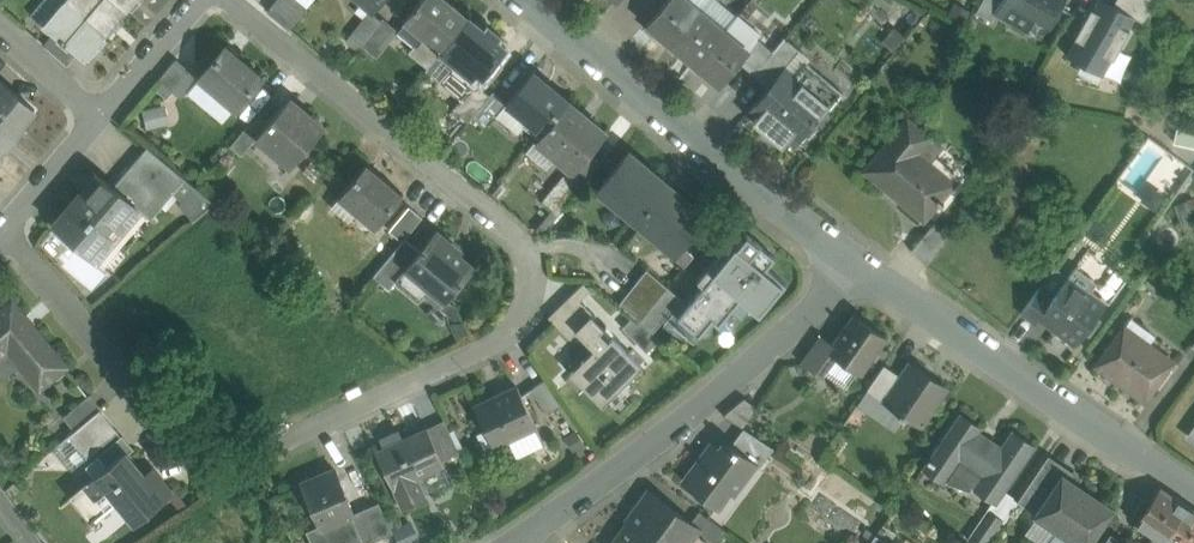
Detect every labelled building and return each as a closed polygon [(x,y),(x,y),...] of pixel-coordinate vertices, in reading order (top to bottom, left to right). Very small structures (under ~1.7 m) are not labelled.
[(69,1),(68,1),(66,0),(44,0),(32,15),(56,36),(66,44),(67,43),(79,53),(87,59),(107,35),(70,3),(70,2),(69,1)] [(70,2),(70,3),(107,35),(129,10),(117,0),(72,0),(70,2)] [(129,10),(138,0),(117,0),(129,10)] [(267,10),(290,28),(307,7),(298,0),(275,0),(267,10)] [(374,8),(381,0),(364,0),(374,8)] [(447,0),(421,0),(404,20),(407,23),(425,38),(441,51),(464,24),(465,25),(470,19),(447,0)] [(647,24),(658,33),(660,30),(673,41),(674,41),(700,10),(689,0),(667,0),(647,24)] [(976,12),(992,21),(997,13),(995,12),(1002,0),(983,0),(976,12)] [(995,12),(997,13),(1019,25),(1041,38),(1060,5),(1055,3),(1057,0),(1002,0),(995,12)] [(1105,0),(1097,0),(1066,55),(1102,75),(1135,18),(1135,17),(1113,4),(1105,0)] [(1113,4),(1135,17),(1135,18),(1149,25),(1155,0),(1116,0),(1113,4)] [(724,29),(700,10),(674,41),(673,41),(671,44),(682,53),(684,50),(697,61),(698,61),(724,29)] [(381,20),(371,11),(350,35),(360,44),(381,20)] [(382,19),(361,45),(372,54),(394,28),(382,19)] [(465,25),(464,24),(441,51),(457,65),(454,68),(470,81),(478,72),(483,76),(505,50),(495,42),(499,38),(487,29),(484,31),(470,19),(465,25)] [(425,38),(407,23),(397,34),(416,49),(425,38)] [(748,49),(724,29),(698,61),(697,61),(695,64),(720,85),(739,62),(749,50),(748,49)] [(79,53),(67,43),(66,44),(56,36),(46,47),(68,66),(79,53)] [(757,37),(748,49),(749,50),(739,62),(754,74),(773,51),(757,37)] [(773,51),(754,74),(768,87),(784,67),(785,68),(800,50),(785,37),(773,51)] [(441,51),(425,38),(416,49),(412,53),(428,67),(441,51)] [(262,77),(227,47),(228,46),(227,45),(198,79),(236,110),(264,76),(263,76),(262,77)] [(176,58),(159,78),(173,90),(190,70),(176,58)] [(844,93),(807,62),(795,76),(829,104),(827,106),(830,109),(844,93)] [(785,68),(784,67),(768,87),(752,106),(790,137),(796,143),(827,106),(829,104),(795,76),(785,68)] [(568,102),(532,72),(506,102),(506,104),(528,122),(525,126),(538,137),(539,137),(568,102)] [(5,82),(0,87),(0,125),(17,139),(25,129),(23,127),(37,110),(5,82)] [(475,83),(453,109),(468,121),(475,113),(474,113),(489,95),(475,83)] [(489,95),(474,113),(475,113),(489,125),(506,104),(506,102),(493,91),(489,95)] [(260,133),(257,137),(272,149),(276,144),(295,160),(290,165),(292,166),(324,127),(290,98),(260,133)] [(606,133),(568,102),(539,137),(538,137),(536,140),(569,167),(575,172),(589,155),(606,133)] [(790,137),(752,106),(751,107),(759,114),(753,122),(782,146),(790,137)] [(1180,117),(1174,142),(1193,146),(1193,120),(1180,117)] [(908,118),(865,170),(924,219),(955,183),(917,152),(930,137),(908,118)] [(249,124),(231,146),(242,155),(257,137),(260,133),(249,124)] [(0,125),(0,154),(6,147),(8,149),(17,139),(0,125)] [(1136,193),(1162,145),(1140,133),(1114,181),(1136,193)] [(185,178),(147,147),(113,186),(141,210),(151,218),(185,178)] [(636,221),(668,183),(629,151),(597,189),(636,221)] [(575,172),(572,176),(583,185),(601,165),(589,155),(575,172)] [(404,196),(367,165),(339,198),(376,229),(404,196)] [(569,167),(544,198),(561,212),(583,185),(572,176),(575,172),(569,167)] [(113,186),(98,173),(54,224),(97,260),(141,210),(113,186)] [(675,253),(707,215),(668,183),(636,221),(675,253)] [(410,206),(390,230),(403,241),(406,238),(423,217),(410,206)] [(951,235),(935,222),(911,249),(928,263),(951,235)] [(453,242),(438,230),(421,250),(407,267),(448,300),(475,266),(450,246),(453,242)] [(738,244),(737,246),(736,245),(712,273),(759,313),(783,284),(751,257),(750,257),(760,244),(747,233),(738,244)] [(403,241),(374,276),(389,288),(407,267),(421,250),(406,238),(403,241)] [(775,257),(760,244),(750,257),(751,257),(783,284),(759,313),(712,273),(736,245),(737,246),(738,244),(732,239),(697,281),(704,286),(678,317),(700,335),(712,320),(719,325),(740,300),(760,316),(786,284),(766,267),(775,257)] [(1097,281),(1076,266),(1066,279),(1088,294),(1097,281)] [(646,270),(619,303),(634,316),(641,321),(668,288),(646,270)] [(1088,294),(1066,279),(1052,298),(1041,314),(1042,315),(1078,341),(1103,305),(1088,294)] [(668,288),(641,321),(653,332),(681,298),(668,288)] [(1039,289),(1021,313),(1036,323),(1042,315),(1041,314),(1052,298),(1039,289)] [(12,300),(0,311),(0,355),(8,348),(29,373),(28,375),(39,388),(67,366),(12,300)] [(609,341),(600,331),(604,327),(591,314),(575,330),(594,349),(570,372),(602,405),(641,366),(625,350),(626,350),(613,337),(609,341)] [(834,344),(829,351),(835,356),(860,373),(886,336),(855,314),(834,344)] [(660,338),(634,316),(622,328),(647,352),(660,338)] [(1174,360),(1125,325),(1096,367),(1145,401),(1174,360)] [(822,336),(803,364),(820,376),(835,356),(829,351),(834,344),(822,336)] [(903,378),(887,403),(900,412),(899,413),(904,416),(905,414),(918,423),(944,385),(913,364),(903,378)] [(884,366),(868,390),(887,403),(903,378),(884,366)] [(545,380),(531,389),(547,413),(561,403),(545,380)] [(519,387),(476,406),(487,430),(493,428),(500,442),(537,425),(519,387)] [(90,394),(64,417),(75,431),(100,409),(102,408),(90,394)] [(744,398),(724,414),(742,426),(756,406),(744,398)] [(75,431),(69,436),(87,457),(119,431),(100,409),(75,431)] [(981,427),(960,413),(929,459),(948,473),(958,458),(982,474),(976,483),(999,498),(1035,445),(1013,430),(1001,447),(978,431),(981,427)] [(445,422),(432,428),(446,458),(460,452),(445,422)] [(427,429),(378,451),(377,449),(376,449),(403,509),(427,497),(418,477),(443,466),(444,467),(445,467),(427,426),(425,427),(427,429)] [(773,448),(744,428),(730,446),(755,464),(755,465),(758,468),(773,448)] [(541,430),(516,437),(521,452),(545,445),(541,430)] [(725,442),(716,455),(708,449),(684,482),(716,505),(728,490),(733,494),(755,465),(755,464),(730,446),(725,442)] [(146,477),(126,454),(76,496),(93,516),(115,497),(137,523),(175,491),(156,469),(146,477)] [(1043,463),(1026,488),(1046,501),(1063,476),(1043,463)] [(339,470),(305,485),(321,524),(309,529),(315,542),(344,542),(375,530),(365,507),(353,512),(347,498),(350,497),(339,470)] [(1063,476),(1046,501),(1037,514),(1058,528),(1080,542),(1090,542),(1092,540),(1090,539),(1111,509),(1063,476)] [(1150,503),(1144,498),(1134,512),(1140,516),(1135,523),(1154,536),(1149,542),(1163,542),(1188,507),(1160,488),(1150,503)] [(651,493),(628,523),(655,542),(685,542),(696,528),(697,527),(691,522),(651,493)] [(392,531),(378,501),(365,507),(375,530),(379,537),(392,531)] [(1188,507),(1163,542),(1193,542),(1193,511),(1188,507)] [(988,509),(968,539),(974,542),(987,542),(1003,520),(988,509)] [(699,511),(691,522),(697,527),(696,528),(716,542),(718,542),(727,531),(699,511)] [(628,523),(627,525),(628,525),(615,542),(655,542),(628,523)] [(1048,542),(1080,542),(1058,528),(1048,542)] [(1105,542),(1124,542),(1111,534),(1105,542)] [(876,535),(870,542),(888,542),(876,535)]
